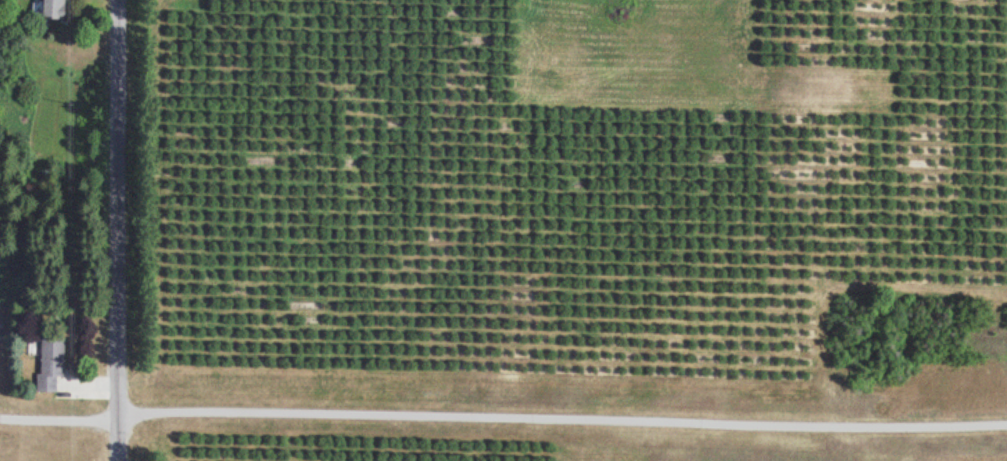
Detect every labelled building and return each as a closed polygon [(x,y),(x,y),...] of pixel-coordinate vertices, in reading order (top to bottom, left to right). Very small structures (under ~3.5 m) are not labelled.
[(36,18),(61,21),(63,0),(38,0),(36,18)] [(62,377),(62,336),(38,335),(37,393),(55,393),(55,377),(62,377)]
